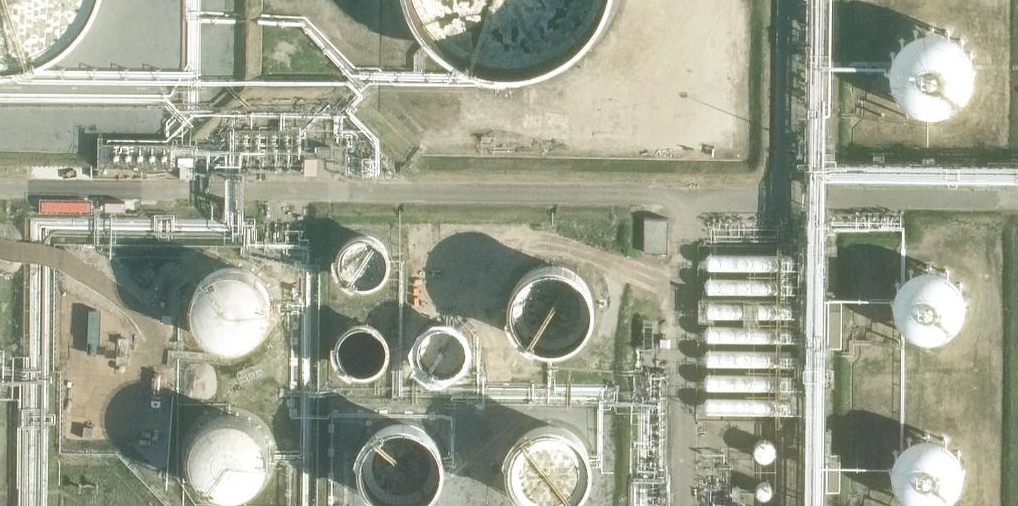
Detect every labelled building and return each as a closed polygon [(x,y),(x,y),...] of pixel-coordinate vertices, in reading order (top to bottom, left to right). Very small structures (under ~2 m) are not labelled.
[(6,65),(14,64),(33,59),(45,53),(52,50),(61,43),(69,36),(77,28),(85,17),(89,9),(94,0),(0,0),(0,65),(6,65)] [(407,8),(412,16),(417,24),(424,32),(434,41),(441,47),(450,53),(459,57),(476,63),(489,65),(500,66),(511,66),(520,64),(533,61),(543,58),(553,53),(562,47),(570,41),(577,35),(584,27),(589,19),(594,12),(599,2),(600,0),(404,0),(407,8)] [(970,77),(971,69),(970,60),(968,53),(965,46),(960,39),(953,34),(947,30),(938,27),(929,25),(920,26),(912,29),(904,33),(898,38),(892,44),(888,52),(886,60),(885,67),(885,76),(887,84),(891,92),(896,98),(902,104),(909,108),(918,111),(926,112),(936,111),(943,109),(952,105),(958,100),(964,93),(968,86),(970,77)] [(309,171),(321,171),(322,153),(309,153),(309,171)] [(395,261),(395,255),(395,250),(393,245),(391,241),(388,236),(384,233),(379,230),(373,228),(369,228),(363,228),(358,230),(353,232),(349,235),(345,240),(343,244),(341,250),(341,255),(341,260),(343,266),(344,269),(349,275),(356,280),(363,282),(367,283),(373,282),(377,281),(382,279),(386,276),(390,272),(393,267),(395,261)] [(271,313),(272,304),(271,297),(269,287),(265,281),(260,275),(254,269),(246,265),(238,262),(229,261),(219,262),(213,264),(205,268),(199,272),(194,279),(189,287),(186,294),(185,303),(186,312),(188,320),(192,327),(197,334),(203,339),(210,343),(218,346),(227,347),(236,347),(245,344),(253,340),(259,335),(265,328),(269,321),(271,313)] [(587,311),(588,303),(587,295),(585,288),(582,281),(577,274),(570,269),(563,265),(555,262),(548,261),(540,261),(530,264),(523,268),(517,272),(511,278),(507,285),(504,294),(503,302),(504,310),(506,318),(509,325),(515,332),(521,337),(528,342),(536,344),(543,345),(551,345),(561,343),(569,339),(575,334),(580,328),(585,320),(587,311)] [(962,306),(963,299),(962,291),(960,285),(957,279),(953,273),(947,269),(942,266),(936,264),(927,262),(921,263),(914,265),(907,268),(900,273),(896,279),(893,285),(891,291),(890,298),(890,305),(892,311),(895,318),(899,323),(903,327),(910,332),(918,334),(925,335),(932,335),(939,333),(945,330),(952,325),(957,319),(960,313),(962,306)] [(470,348),(470,343),(470,338),(468,333),(466,328),(463,324),(459,321),(455,318),(452,317),(445,316),(440,316),(434,317),(429,319),(424,323),(420,328),(417,332),(416,337),(415,342),(416,348),(417,352),(419,357),(422,361),(426,365),(429,367),(435,369),(441,370),(447,370),(452,369),(458,366),(462,363),(465,359),(468,353),(470,348)] [(388,351),(389,347),(388,341),(387,336),(385,332),(381,327),(376,324),(372,321),(363,319),(357,320),(352,321),(348,323),(343,326),(340,330),(337,335),(335,340),(334,346),(334,351),(336,357),(338,361),(342,366),(345,369),(350,372),(356,374),(361,374),(367,374),(372,372),(378,369),(381,366),(385,361),(387,356),(388,351)] [(768,319),(765,332),(783,336),(786,323),(768,319)] [(267,465),(268,456),(267,448),(265,440),(261,434),(256,428),(250,423),(244,419),(236,417),(229,416),(222,416),(215,418),(208,421),(201,426),(195,433),(191,439),(188,448),(188,455),(188,462),(190,470),(194,478),(198,484),(204,488),(211,493),(219,496),(227,497),(236,496),(244,493),(250,490),(256,485),(261,479),(264,473),(267,465)] [(439,464),(438,457),(436,449),(432,442),(427,435),(421,430),(414,426),(406,423),(398,422),(391,422),(380,425),(373,429),(367,433),(362,439),(358,446),(355,455),(354,463),(354,470),(356,478),(359,485),(364,492),(370,497),(378,502),(385,505),(391,505),(402,505),(411,504),(419,500),(426,494),(431,488),(435,481),(438,473),(439,464)] [(589,465),(588,456),(586,449),(583,442),(577,435),(571,430),(564,425),(556,423),(547,422),(536,423),(530,425),(522,429),(517,433),(511,439),(507,446),(504,455),(503,464),(503,473),(506,481),(509,488),(514,495),(519,499),(528,505),(532,505),(560,505),(563,505),(570,501),(577,496),(582,489),(586,482),(588,474),(589,465)] [(962,468),(961,461),(959,453),(955,447),(951,441),(945,436),(938,433),(933,431),(925,430),(919,430),(910,432),(904,435),(897,440),(892,446),(888,453),(886,459),(885,467),(886,475),(888,482),(891,489),(896,495),(901,499),(908,503),(913,505),(918,505),(929,505),(937,504),(944,501),(950,496),(954,491),(958,484),(961,477),(962,468)]
